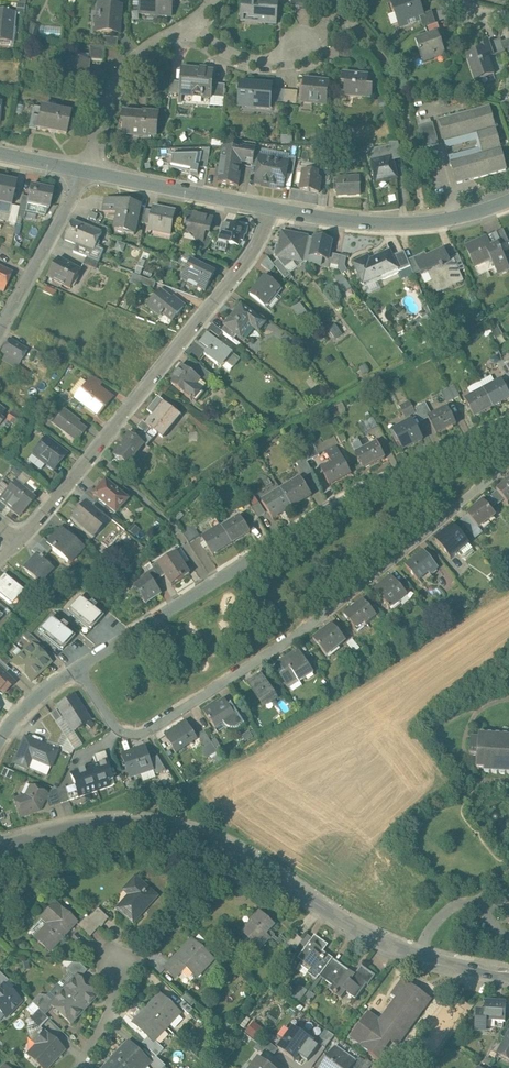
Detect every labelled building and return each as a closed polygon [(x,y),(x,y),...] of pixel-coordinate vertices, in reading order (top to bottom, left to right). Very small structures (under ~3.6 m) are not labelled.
[(139,12),(172,15),(173,0),(140,0),(139,12)] [(242,4),(244,4),(243,12),(251,12),(250,18),(259,19),(259,22),(265,22),(266,19),(271,20),(271,11),(276,11),(276,8),(278,8),(279,0),(242,0),(242,4)] [(391,0),(398,21),(419,14),(423,13),(423,12),(419,0),(392,0),(391,0)] [(122,4),(100,2),(100,12),(98,12),(98,15),(97,15),(96,30),(117,32),(118,19),(120,19),(122,4)] [(0,9),(0,35),(0,41),(11,42),(12,36),(15,11),(0,9)] [(436,22),(432,10),(423,12),(423,13),(419,14),(423,27),(425,26),(436,22)] [(436,22),(425,26),(428,34),(438,31),(438,32),(441,31),(438,22),(436,22)] [(61,32),(61,24),(40,23),(40,31),(61,32)] [(428,34),(416,39),(423,61),(445,53),(438,32),(438,31),(428,34)] [(118,37),(103,36),(103,46),(104,46),(117,47),(118,37)] [(500,38),(488,42),(492,56),(505,51),(501,41),(500,38)] [(103,46),(90,45),(89,58),(103,59),(104,46),(103,46)] [(353,48),(339,47),(338,60),(352,61),(353,48)] [(485,49),(466,55),(475,81),(494,74),(485,49)] [(89,59),(59,57),(57,59),(56,67),(58,70),(65,70),(65,80),(87,82),(89,59)] [(213,70),(183,67),(180,94),(193,95),(194,93),(201,93),(201,96),(211,96),(212,82),(213,70)] [(368,76),(343,73),(342,84),(345,85),(344,96),(371,98),(372,87),(367,87),(368,76)] [(329,81),(304,79),(302,102),(327,104),(329,81)] [(225,84),(212,82),(211,96),(224,98),(225,84)] [(271,84),(241,82),(239,105),(269,107),(270,95),(271,87),(271,84)] [(284,88),(271,87),(270,95),(273,95),(272,103),(283,103),(284,88)] [(297,89),(284,88),(283,103),(296,105),(297,89)] [(71,113),(40,107),(38,116),(36,128),(37,128),(66,134),(71,113)] [(489,108),(439,122),(456,186),(506,172),(489,108)] [(143,113),(123,111),(122,123),(124,123),(123,133),(142,135),(143,133),(156,134),(158,112),(143,111),(143,113)] [(38,116),(32,115),(29,128),(36,130),(37,128),(36,128),(38,116)] [(427,150),(441,147),(435,124),(421,127),(427,150)] [(398,145),(390,145),(391,149),(392,149),(394,159),(393,159),(394,163),(402,161),(398,145)] [(234,150),(224,148),(220,170),(217,169),(215,180),(219,180),(218,184),(228,186),(234,150)] [(391,149),(369,154),(371,163),(375,183),(388,180),(388,183),(398,180),(394,163),(393,159),(394,159),(392,149),(391,149)] [(202,155),(172,156),(171,158),(167,157),(164,166),(169,167),(168,170),(198,176),(200,169),(208,170),(211,150),(203,151),(202,155)] [(243,151),(234,150),(228,186),(239,188),(243,161),(253,163),(255,154),(255,153),(243,151)] [(262,155),(255,154),(253,163),(252,169),(258,170),(261,159),(262,155)] [(334,160),(322,158),(320,171),(332,173),(334,160)] [(261,159),(258,170),(256,185),(270,188),(275,162),(261,159)] [(296,161),(289,160),(288,164),(289,165),(287,175),(293,177),(296,161)] [(288,164),(275,162),(270,188),(284,190),(287,175),(289,165),(288,164)] [(322,176),(304,173),(300,192),(319,195),(322,176)] [(358,179),(337,180),(338,181),(336,181),(336,183),(334,183),(335,193),(338,193),(338,199),(360,198),(360,186),(361,186),(360,178),(358,178),(358,179)] [(3,180),(0,196),(0,212),(9,214),(11,205),(11,206),(12,205),(16,183),(3,180)] [(53,191),(31,186),(28,197),(27,203),(28,203),(26,211),(45,216),(49,208),(53,191)] [(28,197),(22,195),(19,207),(19,210),(26,211),(28,203),(27,203),(28,197)] [(141,206),(106,199),(103,211),(119,215),(115,231),(135,235),(137,223),(140,209),(141,206)] [(19,207),(12,205),(11,206),(11,205),(9,214),(7,222),(16,224),(19,210),(19,207)] [(147,211),(140,209),(137,223),(144,225),(147,211)] [(175,213),(154,209),(153,212),(150,226),(149,230),(171,235),(175,213)] [(153,212),(147,211),(144,225),(150,226),(153,212)] [(213,221),(188,216),(187,224),(186,224),(185,226),(186,226),(185,231),(194,233),(197,241),(203,243),(204,243),(206,233),(209,234),(211,231),(213,221)] [(102,233),(73,221),(66,240),(77,244),(94,251),(96,248),(102,233)] [(248,230),(231,227),(229,238),(223,236),(220,242),(219,247),(227,249),(228,245),(239,248),(241,243),(243,243),(245,237),(246,237),(247,234),(248,230)] [(209,234),(206,233),(204,243),(203,243),(198,250),(205,254),(215,237),(211,231),(209,234)] [(293,236),(283,234),(280,247),(277,246),(275,257),(279,262),(285,271),(286,270),(294,264),(294,262),(309,265),(312,254),(305,253),(307,239),(307,241),(293,239),(293,236)] [(499,237),(505,250),(508,248),(508,240),(506,234),(499,237)] [(314,241),(307,239),(305,253),(312,254),(314,241)] [(332,243),(315,240),(314,241),(312,254),(309,265),(309,266),(321,268),(323,261),(328,262),(332,243)] [(469,251),(478,271),(489,266),(488,263),(493,261),(501,280),(508,276),(508,266),(501,248),(494,251),(490,241),(469,251)] [(94,251),(77,244),(74,253),(87,258),(99,263),(104,251),(96,248),(94,251)] [(447,252),(429,260),(428,258),(417,263),(423,276),(424,279),(431,276),(439,294),(458,286),(459,289),(466,286),(462,276),(456,264),(462,261),(461,259),(452,263),(447,252)] [(195,258),(185,253),(182,259),(192,264),(192,263),(195,258)] [(341,258),(332,256),(331,263),(329,270),(338,272),(341,258)] [(393,257),(372,266),(370,263),(357,268),(367,289),(385,281),(386,284),(414,272),(411,266),(407,257),(395,262),(393,257)] [(99,263),(87,258),(84,265),(96,270),(99,263)] [(81,271),(59,259),(49,277),(71,289),(81,271)] [(276,269),(268,260),(261,267),(271,275),(276,269)] [(328,262),(323,261),(321,268),(329,270),(331,263),(328,262)] [(467,273),(462,261),(456,264),(462,276),(467,273)] [(285,271),(279,262),(274,266),(276,269),(285,282),(291,278),(286,270),(285,271)] [(215,275),(192,263),(192,264),(182,282),(205,294),(215,275)] [(417,263),(411,266),(414,272),(417,279),(423,276),(417,263)] [(3,293),(12,273),(0,267),(0,291),(3,293)] [(142,279),(134,276),(131,282),(139,286),(142,279)] [(156,285),(142,279),(139,286),(154,291),(156,285)] [(281,290),(266,279),(251,298),(266,310),(281,290)] [(57,292),(46,287),(44,293),(55,298),(57,292)] [(171,301),(163,295),(159,300),(156,298),(148,308),(162,319),(162,318),(164,316),(173,324),(185,309),(173,299),(171,301)] [(301,303),(293,309),(300,320),(308,314),(301,303)] [(265,327),(242,308),(226,328),(226,329),(237,338),(245,344),(256,332),(259,335),(265,327)] [(222,334),(214,327),(210,332),(219,340),(224,335),(222,334)] [(335,341),(343,336),(336,327),(329,332),(335,341)] [(237,338),(226,329),(222,334),(224,335),(233,343),(237,338)] [(218,343),(209,335),(201,345),(209,352),(205,357),(222,370),(227,364),(233,369),(239,361),(240,362),(241,361),(218,343)] [(295,345),(285,336),(280,342),(290,351),(295,345)] [(27,350),(9,339),(1,352),(5,355),(2,360),(17,369),(27,350)] [(45,353),(35,347),(31,353),(41,360),(45,353)] [(31,371),(23,366),(22,368),(20,367),(16,373),(25,380),(31,371)] [(182,368),(169,384),(192,402),(191,403),(192,404),(193,403),(197,406),(198,405),(194,403),(201,394),(196,389),(201,383),(194,377),(182,368)] [(212,377),(201,368),(202,369),(201,370),(202,370),(196,378),(195,377),(195,378),(194,377),(201,383),(206,388),(213,380),(212,377)] [(501,371),(506,382),(508,380),(508,373),(506,368),(501,371)] [(467,387),(470,393),(495,382),(492,376),(467,387)] [(102,384),(92,378),(88,383),(97,391),(102,384)] [(484,391),(493,409),(508,400),(508,396),(502,382),(484,391)] [(97,391),(88,383),(74,400),(79,404),(97,419),(112,400),(104,393),(103,395),(97,391)] [(460,397),(454,386),(448,390),(453,400),(460,397)] [(448,390),(441,393),(446,404),(453,400),(448,390)] [(493,409),(484,391),(465,401),(475,418),(493,409)] [(74,400),(65,392),(60,399),(68,406),(69,406),(74,410),(79,404),(74,400)] [(68,406),(60,399),(56,405),(64,411),(68,406)] [(182,418),(159,400),(148,413),(154,418),(147,427),(146,428),(151,432),(163,442),(182,418)] [(410,403),(400,408),(406,419),(416,414),(414,410),(410,403)] [(422,405),(414,410),(416,414),(421,423),(429,419),(428,419),(429,418),(422,405)] [(16,411),(14,409),(10,415),(19,422),(21,420),(23,416),(16,411)] [(429,418),(428,419),(429,419),(437,435),(456,425),(448,409),(429,418)] [(75,421),(63,411),(52,425),(76,444),(85,432),(74,423),(75,421)] [(19,422),(10,415),(6,420),(8,422),(7,424),(18,431),(24,422),(21,420),(19,422)] [(373,418),(364,423),(359,426),(364,435),(378,427),(373,418)] [(413,421),(391,433),(397,444),(399,443),(403,451),(423,441),(413,421)] [(147,427),(143,424),(138,431),(142,434),(147,438),(151,432),(146,428),(147,427)] [(147,438),(142,434),(137,441),(145,447),(147,449),(153,442),(147,438)] [(130,436),(112,458),(127,469),(145,447),(137,441),(130,436)] [(65,457),(45,440),(33,454),(54,471),(65,457)] [(313,444),(301,451),(307,462),(319,456),(313,444)] [(377,444),(363,451),(364,454),(357,458),(364,471),(385,460),(377,444)] [(351,475),(336,447),(326,452),(332,465),(322,471),(330,487),(351,475)] [(305,459),(297,463),(304,478),(313,473),(307,462),(307,463),(305,459)] [(18,479),(10,472),(0,483),(8,490),(14,483),(18,479)] [(301,479),(281,491),(292,509),(311,497),(301,479)] [(497,491),(505,500),(508,505),(508,504),(508,481),(497,491)] [(14,483),(8,490),(0,499),(0,502),(19,519),(35,501),(14,483)] [(125,501),(104,483),(93,495),(92,496),(98,501),(113,515),(125,501)] [(281,491),(262,503),(273,521),(292,509),(281,491)] [(505,500),(497,491),(491,497),(498,506),(505,500)] [(93,495),(89,492),(84,497),(94,505),(98,501),(92,496),(93,495)] [(94,505),(84,497),(80,502),(85,507),(86,507),(89,510),(94,505)] [(468,514),(468,515),(479,529),(488,522),(495,516),(484,502),(468,514)] [(259,504),(252,508),(253,510),(259,519),(266,514),(259,504)] [(85,507),(74,520),(91,535),(102,522),(89,510),(86,507),(85,507)] [(259,519),(253,510),(246,514),(253,525),(260,521),(259,519)] [(240,518),(222,529),(232,546),(250,535),(240,518)] [(193,526),(182,533),(189,545),(200,538),(193,526)] [(468,544),(454,526),(436,541),(451,559),(459,553),(468,545),(468,544)] [(221,528),(202,540),(213,558),(232,546),(222,529),(221,528)] [(83,551),(60,529),(47,544),(46,544),(52,550),(67,564),(74,556),(76,558),(83,551)] [(47,544),(43,540),(38,546),(47,554),(52,550),(46,544),(47,544)] [(468,545),(459,553),(463,559),(473,551),(468,545)] [(47,554),(38,546),(31,553),(35,557),(36,556),(41,561),(47,554)] [(189,561),(182,549),(176,553),(184,565),(189,561)] [(425,552),(413,562),(412,561),(405,566),(418,581),(428,573),(430,575),(438,568),(425,552)] [(184,565),(176,553),(158,564),(165,574),(172,586),(190,575),(184,565)] [(35,557),(22,570),(37,583),(50,569),(41,561),(36,556),(35,557)] [(158,564),(157,561),(151,565),(153,568),(159,578),(165,574),(158,564)] [(159,578),(153,568),(147,572),(149,577),(150,576),(154,582),(160,579),(159,578)] [(149,577),(134,586),(145,604),(161,593),(154,582),(150,576),(149,577)] [(10,606),(21,592),(4,577),(0,581),(0,597),(10,606)] [(398,585),(392,577),(375,591),(390,609),(407,596),(406,595),(398,585)] [(413,589),(405,579),(398,585),(406,595),(413,589)] [(89,603),(80,595),(68,609),(91,630),(103,616),(94,608),(96,605),(91,601),(89,603)] [(371,610),(363,600),(344,616),(358,633),(377,617),(371,610)] [(384,616),(376,606),(371,610),(377,617),(379,621),(384,616)] [(61,624),(51,616),(39,629),(62,650),(75,636),(66,628),(68,626),(63,621),(61,624)] [(332,625),(324,632),(319,635),(320,636),(313,641),(327,658),(346,642),(332,625)] [(36,638),(27,630),(22,634),(31,644),(32,643),(35,647),(40,642),(36,638)] [(360,650),(353,641),(348,645),(355,654),(360,650)] [(35,647),(32,643),(31,644),(22,652),(41,671),(50,662),(35,647)] [(2,650),(0,652),(0,660),(6,665),(11,660),(2,650)] [(41,671),(22,652),(12,662),(30,681),(41,671)] [(302,662),(296,653),(285,661),(291,671),(286,675),(285,674),(282,676),(286,684),(287,684),(288,686),(297,680),(300,684),(314,675),(304,661),(302,662)] [(0,660),(0,669),(5,674),(9,669),(6,665),(0,660)] [(291,671),(285,661),(279,664),(285,674),(286,675),(291,671)] [(0,669),(0,689),(4,692),(14,683),(5,674),(0,669)] [(278,700),(262,676),(248,685),(254,694),(264,709),(278,700)] [(90,722),(74,697),(57,708),(73,732),(90,722)] [(229,708),(225,702),(217,707),(216,705),(204,713),(210,723),(211,723),(216,730),(224,725),(225,727),(229,731),(234,732),(239,731),(245,727),(234,710),(232,706),(231,706),(231,707),(229,708),(229,707),(229,708)] [(250,723),(240,707),(234,710),(245,727),(250,723)] [(61,721),(55,711),(51,715),(57,724),(61,721)] [(51,715),(50,714),(41,721),(51,735),(46,746),(55,751),(63,733),(57,724),(51,715)] [(187,724),(165,738),(176,754),(197,740),(187,724)] [(508,735),(507,734),(504,733),(502,735),(501,735),(500,733),(496,733),(495,734),(493,734),(492,732),(489,732),(487,734),(485,734),(485,733),(484,732),(481,732),(479,733),(478,736),(471,736),(469,754),(477,755),(476,767),(484,768),(484,771),(485,771),(486,772),(489,773),(491,771),(492,771),(493,773),(497,773),(498,772),(500,772),(501,773),(504,774),(506,772),(507,772),(508,774),(508,735)] [(212,744),(204,733),(198,737),(205,749),(212,744)] [(46,746),(34,741),(22,768),(44,778),(56,751),(55,751),(46,746)] [(146,749),(135,753),(136,754),(123,758),(130,779),(154,771),(151,761),(146,749)] [(167,773),(158,758),(151,761),(154,771),(155,776),(167,773)] [(110,759),(74,771),(81,792),(82,792),(117,779),(110,759)] [(71,778),(63,781),(65,787),(68,796),(75,794),(71,778)] [(65,787),(57,790),(61,803),(70,800),(68,796),(65,787)] [(46,796),(30,788),(26,796),(16,800),(21,817),(35,812),(40,808),(46,796)] [(57,790),(51,792),(47,799),(50,807),(61,803),(57,790)] [(157,897),(136,878),(125,890),(130,895),(118,909),(133,923),(157,897)] [(76,923),(55,904),(41,918),(49,926),(36,940),(50,952),(76,923)] [(109,919),(97,908),(88,918),(99,927),(100,929),(109,919)] [(275,926),(260,912),(251,921),(254,923),(243,934),(260,950),(270,939),(267,935),(275,926)] [(88,918),(87,916),(78,926),(90,937),(99,927),(88,918)] [(303,941),(296,935),(290,943),(288,941),(284,946),(291,953),(294,950),(296,951),(303,941)] [(315,936),(298,959),(311,969),(307,974),(316,981),(320,977),(329,963),(333,959),(323,952),(328,945),(315,936)] [(193,940),(166,969),(175,978),(186,967),(194,975),(203,965),(206,968),(213,960),(193,940)] [(329,963),(320,977),(326,981),(336,968),(329,963)] [(354,977),(342,968),(340,971),(336,968),(326,981),(332,986),(329,990),(342,999),(346,993),(356,1000),(367,985),(368,986),(375,976),(361,966),(354,977)] [(185,970),(180,975),(190,984),(195,979),(185,970)] [(100,996),(77,975),(63,990),(86,1011),(100,996)] [(431,999),(403,978),(392,995),(397,998),(380,1021),(368,1012),(350,1037),(363,1045),(361,1047),(384,1064),(389,1057),(382,1052),(390,1041),(397,1046),(431,999)] [(3,985),(0,989),(0,1012),(6,1018),(21,1002),(3,985)] [(86,1011),(63,990),(49,1005),(72,1026),(86,1011)] [(181,1014),(160,995),(147,1009),(168,1029),(181,1014)] [(196,1004),(186,995),(182,999),(184,1002),(191,1008),(196,1004)] [(191,1008),(184,1002),(180,1007),(189,1015),(193,1011),(191,1008)] [(506,1004),(486,1003),(485,1012),(477,1012),(476,1029),(486,1030),(487,1021),(505,1022),(506,1004)] [(49,1019),(38,1009),(29,1018),(40,1028),(49,1019)] [(168,1029),(147,1009),(133,1023),(154,1043),(168,1029)] [(253,1038),(261,1028),(253,1021),(245,1031),(253,1038)] [(310,1040),(294,1028),(278,1050),(294,1061),(299,1055),(308,1062),(318,1047),(309,1041),(310,1040)] [(43,1030),(41,1033),(40,1033),(37,1035),(38,1036),(35,1039),(41,1045),(30,1057),(41,1067),(47,1067),(64,1050),(43,1030)] [(328,1032),(319,1044),(325,1049),(334,1036),(328,1032)] [(156,1041),(160,1044),(168,1036),(165,1033),(156,1041)] [(498,1054),(508,1060),(508,1033),(498,1054)] [(129,1044),(115,1058),(125,1067),(145,1067),(149,1064),(129,1044)] [(319,1067),(352,1067),(355,1064),(355,1063),(334,1048),(319,1067)] [(155,1067),(162,1067),(164,1066),(153,1055),(147,1061),(155,1067)] [(115,1058),(105,1067),(125,1067),(115,1058)] [(252,1067),(273,1067),(259,1058),(252,1067)] [(355,1063),(355,1064),(352,1067),(360,1067),(364,1063),(358,1059),(355,1063)]
